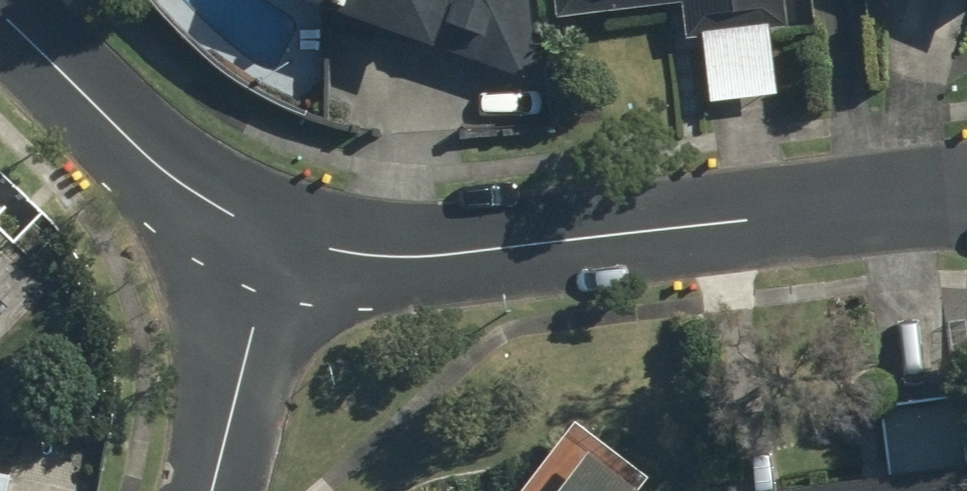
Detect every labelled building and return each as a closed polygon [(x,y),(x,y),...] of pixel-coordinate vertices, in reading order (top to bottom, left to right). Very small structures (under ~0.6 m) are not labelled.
[(429,43),(444,0),(306,0),(429,43)] [(527,0),(445,0),(453,83),(534,76),(527,0)] [(783,25),(780,0),(552,0),(554,20),(682,4),(686,36),(783,25)] [(963,396),(843,408),(849,465),(730,478),(731,490),(966,490),(966,438),(963,396)] [(591,446),(553,490),(643,490),(591,446)] [(10,479),(0,477),(0,490),(7,490),(10,479)]
